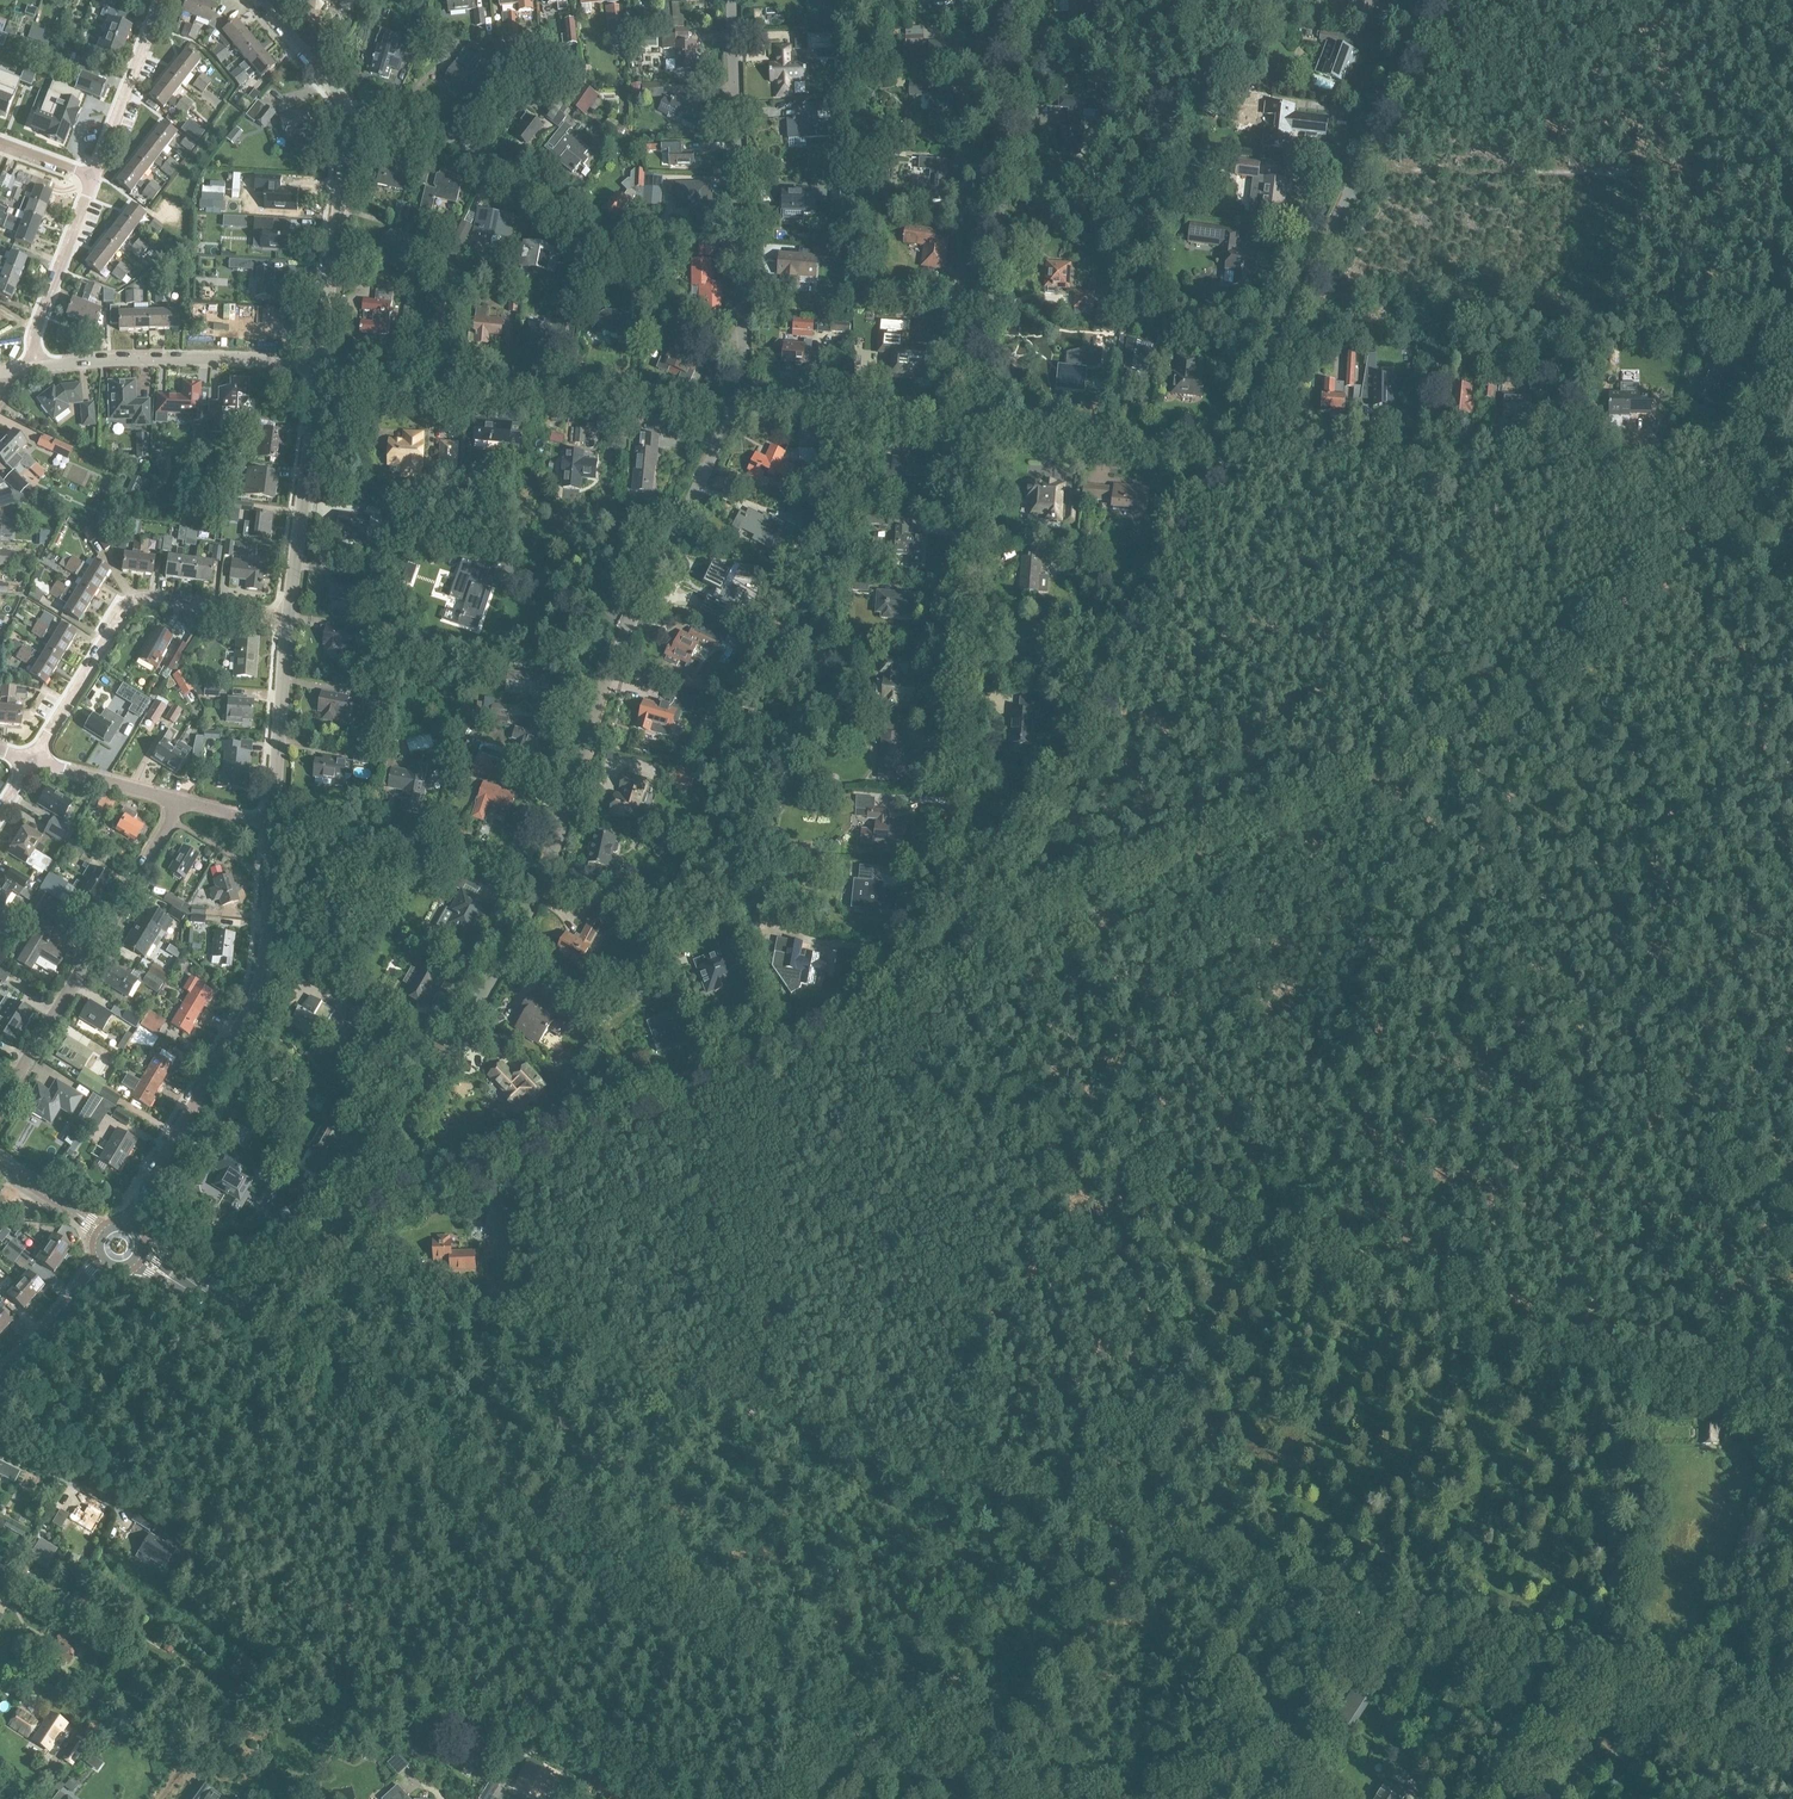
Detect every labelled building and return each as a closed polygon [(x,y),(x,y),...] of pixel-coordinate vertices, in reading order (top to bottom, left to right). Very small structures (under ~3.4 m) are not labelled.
[(202,2),(196,0),(187,0),(182,13),(196,19),(202,2)] [(342,2),(341,4),(342,5),(343,7),(345,9),(348,9),(351,8),(353,7),(358,0),(334,0),(342,2)] [(444,5),(449,4),(449,12),(476,9),(475,0),(443,0),(444,5)] [(518,5),(517,5),(518,13),(535,11),(534,0),(517,0),(518,5)] [(548,4),(558,3),(559,12),(568,11),(567,0),(548,0),(548,4)] [(821,11),(822,26),(836,25),(833,12),(829,0),(821,0),(821,11)] [(1370,16),(1375,0),(1358,0),(1354,11),(1370,16)] [(216,8),(202,2),(196,19),(210,24),(208,26),(214,31),(223,19),(214,13),(216,8)] [(677,21),(688,20),(686,3),(676,4),(677,21)] [(38,10),(28,6),(25,14),(35,18),(38,10)] [(620,6),(606,7),(607,22),(608,22),(619,21),(620,20),(622,20),(620,6)] [(126,15),(104,8),(101,16),(108,19),(109,19),(107,26),(110,27),(107,36),(125,43),(131,28),(123,25),(126,15)] [(475,11),(476,27),(486,26),(484,10),(475,11)] [(520,41),(517,12),(502,14),(503,23),(507,23),(509,35),(508,36),(508,43),(520,41)] [(863,22),(869,20),(867,13),(861,14),(863,22)] [(673,16),(664,17),(665,29),(674,28),(673,16)] [(223,19),(214,31),(221,35),(218,38),(227,48),(232,44),(245,33),(236,21),(232,25),(223,19)] [(620,20),(619,21),(608,22),(611,48),(623,47),(620,20)] [(188,38),(193,27),(186,24),(182,35),(188,38)] [(575,24),(565,25),(566,38),(562,38),(563,49),(568,48),(568,51),(579,49),(575,24)] [(32,27),(28,38),(44,44),(49,46),(53,35),(32,27)] [(199,30),(193,27),(188,38),(195,41),(199,30)] [(419,34),(410,31),(404,50),(414,53),(419,34)] [(1320,31),(1319,41),(1339,43),(1340,34),(1320,31)] [(432,32),(428,40),(438,45),(442,36),(432,32)] [(676,36),(662,36),(663,49),(677,49),(677,43),(679,43),(679,32),(676,32),(676,36)] [(255,44),(245,33),(232,44),(242,56),(255,44)] [(834,48),(833,34),(809,35),(810,49),(820,49),(834,48)] [(924,35),(907,36),(906,36),(906,50),(918,50),(918,47),(925,46),(924,35)] [(89,46),(85,56),(95,60),(108,65),(111,56),(119,59),(125,43),(107,36),(103,44),(100,43),(97,49),(89,46)] [(386,36),(383,47),(379,46),(371,74),(389,80),(393,65),(400,67),(405,51),(403,50),(405,42),(386,36)] [(648,37),(639,37),(640,47),(649,47),(648,37)] [(944,42),(930,43),(931,64),(939,64),(939,66),(941,68),(948,68),(949,66),(949,63),(958,63),(958,53),(959,53),(961,51),(961,48),(959,46),(957,46),(957,44),(944,44),(944,42)] [(677,61),(666,61),(667,71),(677,70),(687,70),(687,74),(696,74),(696,71),(697,71),(697,61),(698,61),(697,54),(697,43),(680,43),(679,43),(677,43),(677,49),(677,50),(677,61)] [(246,61),(239,68),(244,73),(251,67),(265,56),(255,44),(242,56),(246,61)] [(216,58),(225,50),(221,45),(212,52),(216,58)] [(794,64),(794,53),(791,53),(791,45),(790,45),(790,46),(777,47),(777,46),(777,57),(778,57),(778,65),(771,65),(771,64),(770,64),(771,82),(772,82),(772,81),(777,81),(777,98),(778,98),(778,97),(793,96),(793,97),(793,80),(807,79),(807,80),(808,80),(807,62),(806,62),(806,63),(798,64),(794,64)] [(1320,61),(1316,73),(1324,75),(1324,74),(1331,76),(1347,82),(1358,53),(1340,47),(1335,45),(1328,64),(1320,61)] [(465,49),(444,81),(461,92),(473,75),(482,60),(465,49)] [(230,56),(225,50),(216,58),(221,63),(230,56)] [(520,51),(520,57),(533,60),(540,61),(541,54),(533,54),(527,53),(520,51)] [(186,52),(177,63),(191,74),(200,63),(186,52)] [(251,67),(244,73),(249,80),(257,73),(261,79),(275,67),(265,56),(251,67)] [(191,74),(177,63),(168,75),(182,86),(191,74)] [(81,75),(75,91),(81,93),(101,101),(102,97),(104,98),(108,89),(105,88),(107,85),(97,82),(91,79),(93,72),(92,72),(80,67),(77,74),(81,75)] [(235,81),(244,73),(239,68),(239,67),(230,75),(235,81)] [(24,70),(20,80),(19,82),(32,87),(36,74),(24,70)] [(500,70),(497,74),(506,81),(509,76),(500,70)] [(20,80),(2,72),(0,72),(0,115),(6,117),(15,94),(14,94),(15,91),(16,91),(19,82),(20,80)] [(244,73),(235,81),(240,87),(249,80),(244,73)] [(203,74),(198,80),(208,87),(212,82),(203,74)] [(506,81),(497,74),(489,87),(497,92),(497,91),(498,92),(503,86),(506,81)] [(182,86),(168,75),(158,87),(173,98),(173,97),(182,86)] [(473,75),(461,92),(466,95),(466,98),(473,103),(488,79),(482,75),(479,79),(473,75)] [(208,87),(198,80),(194,86),(203,93),(208,87)] [(38,114),(32,129),(49,136),(48,138),(63,144),(70,127),(73,128),(74,126),(74,125),(75,124),(73,122),(75,118),(77,117),(78,116),(78,115),(79,113),(76,112),(78,106),(76,105),(81,93),(75,91),(75,90),(54,81),(49,95),(49,96),(41,115),(38,113),(38,114)] [(910,82),(909,94),(920,94),(920,83),(910,82)] [(582,84),(568,103),(582,113),(586,116),(591,108),(597,100),(599,96),(582,84)] [(642,84),(633,84),(633,97),(643,97),(642,84)] [(1089,84),(1088,91),(1096,92),(1097,84),(1089,84)] [(158,87),(149,98),(164,110),(169,103),(175,108),(180,102),(173,97),(173,98),(158,87)] [(254,90),(247,99),(252,104),(260,94),(254,90)] [(931,91),(931,98),(930,121),(951,122),(952,92),(931,91)] [(1170,100),(1183,109),(1188,101),(1176,92),(1170,100)] [(1070,97),(1069,109),(1084,111),(1099,112),(1100,99),(1083,98),(1083,94),(1070,93),(1070,97)] [(666,97),(659,111),(669,116),(670,114),(697,128),(696,129),(704,133),(711,121),(703,117),(707,111),(677,96),(674,101),(667,97),(666,97)] [(184,97),(180,102),(190,110),(194,104),(184,97)] [(554,97),(543,116),(552,123),(559,112),(565,104),(554,97)] [(809,119),(788,120),(789,139),(806,138),(834,137),(833,119),(833,112),(847,111),(847,109),(847,100),(832,101),(833,109),(816,110),(816,111),(818,111),(818,117),(809,118),(809,119)] [(266,107),(258,101),(246,116),(255,123),(256,121),(255,120),(266,107)] [(175,108),(175,109),(185,117),(190,110),(180,102),(175,108)] [(1266,128),(1263,147),(1290,150),(1292,131),(1306,133),(1305,137),(1317,139),(1318,134),(1326,135),(1328,118),(1294,114),(1295,107),(1266,103),(1265,114),(1277,116),(1275,130),(1266,128)] [(255,120),(256,121),(264,127),(274,114),(266,107),(255,120)] [(298,135),(311,131),(304,112),(281,120),(286,136),(297,132),(298,135)] [(521,120),(527,125),(520,134),(529,142),(543,125),(538,121),(527,113),(521,120)] [(205,132),(189,120),(181,130),(197,143),(205,132)] [(565,122),(550,141),(557,146),(558,145),(552,154),(560,160),(558,162),(573,173),(581,163),(584,166),(589,159),(584,155),(589,149),(576,139),(578,136),(571,130),(573,128),(565,122)] [(9,135),(11,127),(3,125),(1,133),(9,135)] [(163,125),(154,136),(168,147),(177,136),(163,125)] [(609,132),(604,139),(611,144),(616,138),(609,132)] [(168,147),(154,136),(144,148),(165,164),(169,159),(162,154),(168,147)] [(186,138),(182,142),(180,144),(190,152),(196,146),(186,138)] [(603,140),(594,149),(603,157),(612,147),(603,140)] [(865,143),(864,153),(880,155),(882,145),(865,143)] [(693,165),(693,154),(682,154),(682,144),(684,144),(645,144),(645,151),(663,151),(663,154),(671,154),(671,165),(693,165)] [(165,164),(144,148),(135,159),(149,170),(155,164),(161,169),(165,164)] [(852,149),(839,150),(840,161),(852,160),(852,149)] [(1186,150),(1184,159),(1191,161),(1194,152),(1186,150)] [(406,192),(412,166),(394,161),(395,153),(385,151),(377,185),(406,192)] [(670,171),(669,154),(657,155),(657,172),(670,171)] [(169,159),(165,164),(175,172),(179,166),(170,158),(169,159)] [(149,170),(135,159),(126,171),(140,182),(149,170)] [(931,180),(920,179),(918,205),(932,206),(932,202),(951,203),(953,171),(942,170),(943,161),(921,159),(920,170),(932,171),(931,180)] [(1258,162),(1237,159),(1235,175),(1253,177),(1257,177),(1258,162)] [(165,164),(161,169),(161,170),(170,177),(175,172),(165,164)] [(617,194),(605,211),(606,212),(606,214),(609,216),(611,216),(617,220),(624,211),(635,197),(636,195),(642,201),(644,199),(644,188),(644,185),(644,170),(637,170),(636,170),(631,173),(631,179),(629,179),(622,185),(628,191),(628,192),(622,199),(617,194)] [(11,178),(10,180),(12,180),(15,182),(16,181),(19,173),(14,171),(11,178)] [(140,182),(126,171),(117,183),(131,194),(137,186),(141,189),(144,185),(140,182)] [(19,173),(16,181),(22,184),(30,186),(30,185),(33,177),(19,172),(19,173)] [(426,188),(421,208),(432,211),(435,199),(457,204),(464,174),(454,172),(453,175),(441,172),(440,174),(439,174),(437,175),(434,186),(436,188),(437,188),(437,190),(426,188)] [(11,178),(2,174),(0,180),(0,189),(1,190),(6,191),(10,180),(11,178)] [(646,174),(644,203),(643,205),(661,207),(663,176),(646,174)] [(255,177),(254,188),(256,188),(257,188),(257,192),(266,193),(266,206),(265,208),(265,209),(298,211),(299,191),(296,191),(281,190),(282,180),(282,178),(255,177)] [(1257,177),(1253,177),(1249,212),(1282,216),(1286,180),(1257,177)] [(12,180),(10,180),(6,191),(12,194),(14,188),(13,188),(15,182),(12,180)] [(147,187),(156,195),(161,189),(151,181),(147,187)] [(692,202),(692,216),(709,215),(708,206),(711,206),(710,193),(708,193),(708,185),(675,186),(675,202),(692,202)] [(834,186),(833,204),(847,204),(847,186),(834,186)] [(36,187),(30,201),(47,207),(52,193),(47,191),(36,187)] [(156,195),(147,187),(143,193),(152,200),(156,195)] [(14,188),(12,194),(19,196),(21,191),(20,190),(14,188)] [(782,202),(781,203),(781,207),(782,208),(783,208),(783,210),(796,210),(804,211),(805,211),(805,214),(816,214),(816,213),(816,212),(816,193),(815,193),(811,193),(805,193),(783,192),(783,202),(782,202)] [(19,196),(12,194),(10,199),(12,200),(17,202),(19,196)] [(24,199),(19,211),(19,212),(25,214),(42,221),(47,207),(30,201),(24,199)] [(403,203),(399,217),(408,219),(411,205),(403,203)] [(122,217),(136,228),(145,217),(131,206),(122,217)] [(509,240),(514,217),(480,210),(476,228),(480,229),(480,230),(486,231),(486,230),(496,232),(493,244),(502,246),(503,239),(509,240)] [(25,214),(20,228),(37,234),(42,221),(25,214)] [(4,215),(2,221),(9,224),(11,218),(9,217),(4,215)] [(1128,226),(1143,227),(1144,217),(1129,216),(1128,226)] [(136,228),(122,217),(113,229),(127,240),(136,228)] [(224,217),(223,227),(246,228),(247,218),(224,217)] [(154,219),(154,220),(149,226),(159,233),(164,227),(154,219)] [(274,220),(255,219),(254,231),(263,232),(262,249),(289,250),(290,247),(292,247),(293,236),(290,236),(290,232),(284,232),(273,231),(274,220)] [(2,221),(0,225),(0,227),(7,229),(9,224),(2,221)] [(1085,222),(1084,229),(1091,230),(1092,223),(1085,222)] [(9,224),(7,229),(9,230),(12,231),(18,234),(15,242),(31,248),(37,234),(20,228),(9,224)] [(1190,224),(1188,243),(1221,247),(1220,254),(1228,255),(1229,249),(1238,250),(1240,230),(1190,224)] [(428,226),(421,233),(433,244),(440,236),(428,226)] [(466,243),(468,241),(472,231),(463,226),(450,249),(461,254),(466,243)] [(923,266),(944,269),(948,239),(934,237),(935,231),(907,227),(907,228),(906,235),(905,242),(925,245),(923,266)] [(127,240),(113,229),(104,241),(118,252),(127,240)] [(393,267),(398,262),(404,267),(417,254),(393,231),(380,244),(386,251),(382,255),(393,267)] [(139,239),(134,245),(144,253),(149,247),(139,239)] [(104,241),(95,252),(109,263),(118,252),(104,241)] [(713,242),(699,242),(699,257),(713,257),(713,242)] [(542,247),(526,244),(522,263),(540,267),(540,269),(554,272),(558,253),(542,249),(542,247)] [(134,245),(129,251),(139,259),(140,258),(144,253),(134,245)] [(827,249),(826,259),(837,260),(838,250),(827,249)] [(1226,270),(1225,284),(1232,285),(1232,284),(1249,286),(1251,273),(1256,274),(1256,272),(1258,270),(1258,267),(1257,265),(1258,253),(1238,250),(1229,249),(1228,255),(1226,270)] [(444,260),(433,250),(425,259),(436,269),(444,260)] [(109,263),(95,252),(86,264),(100,275),(109,263)] [(5,267),(21,274),(27,260),(23,258),(11,253),(8,261),(0,258),(0,265),(5,267)] [(817,257),(813,257),(781,254),(779,274),(782,274),(781,286),(798,287),(799,276),(815,277),(817,257)] [(237,269),(238,261),(230,261),(229,269),(237,269)] [(719,285),(712,285),(712,261),(692,261),(692,278),(696,278),(696,286),(700,286),(700,313),(720,313),(719,285)] [(121,263),(116,269),(126,276),(127,274),(131,270),(121,263)] [(1048,263),(1046,288),(1045,293),(1056,294),(1057,288),(1069,289),(1070,264),(1048,263)] [(489,265),(487,268),(487,271),(490,274),(494,273),(496,270),(495,267),(492,265),(489,265)] [(450,266),(445,268),(449,275),(454,273),(450,266)] [(5,267),(0,280),(0,281),(16,287),(21,274),(5,267)] [(116,269),(112,275),(121,282),(122,281),(125,277),(126,277),(126,276),(116,269)] [(255,298),(255,299),(274,300),(274,299),(275,288),(275,287),(275,283),(275,282),(276,271),(276,270),(269,270),(256,269),(256,270),(256,280),(255,298)] [(427,280),(407,278),(406,286),(426,288),(427,280)] [(5,298),(11,300),(16,287),(0,281),(0,296),(5,298)] [(90,297),(94,285),(88,283),(83,294),(84,294),(90,297)] [(94,285),(90,297),(97,299),(101,288),(94,285)] [(875,287),(860,285),(859,297),(874,299),(875,287)] [(114,303),(113,292),(104,288),(104,303),(114,303)] [(391,314),(392,304),(394,292),(377,290),(375,300),(364,299),(363,311),(374,312),(377,313),(391,314)] [(1075,303),(1074,309),(1075,309),(1093,310),(1094,310),(1095,304),(1095,303),(1095,292),(1075,291),(1075,303)] [(454,293),(453,301),(461,302),(462,294),(454,293)] [(84,294),(81,303),(73,300),(66,316),(81,321),(87,305),(90,297),(84,294)] [(568,300),(564,299),(548,296),(547,301),(567,305),(568,300)] [(510,300),(509,312),(518,313),(519,300),(510,300)] [(87,305),(81,321),(95,327),(101,310),(87,305)] [(119,306),(111,306),(111,325),(119,325),(119,331),(134,330),(134,313),(119,313),(119,306)] [(444,308),(425,306),(422,338),(441,340),(444,308)] [(1116,318),(1116,307),(1098,306),(1097,317),(1116,318)] [(475,316),(474,333),(476,333),(475,343),(489,345),(490,335),(502,336),(504,319),(490,318),(491,309),(477,307),(476,316),(475,316)] [(163,312),(164,330),(179,329),(178,311),(163,312)] [(599,323),(598,324),(592,329),(597,335),(603,335),(604,337),(607,335),(609,335),(611,338),(625,339),(625,342),(634,343),(636,325),(628,324),(628,318),(624,318),(624,313),(604,311),(595,319),(599,323)] [(148,312),(134,313),(134,330),(149,330),(148,312)] [(163,312),(148,312),(149,330),(164,330),(163,312)] [(361,321),(360,332),(389,335),(390,324),(391,314),(377,313),(374,312),(372,322),(361,321)] [(1185,320),(1183,335),(1199,338),(1202,320),(1186,317),(1185,320)] [(883,318),(880,348),(895,349),(893,371),(899,371),(914,373),(915,367),(929,368),(930,362),(932,346),(905,343),(908,321),(883,318)] [(536,325),(534,346),(550,347),(551,340),(565,342),(567,322),(545,320),(544,325),(536,325)] [(794,320),(792,337),(813,338),(815,321),(794,320)] [(843,323),(832,322),(831,332),(843,333),(843,323)] [(1104,322),(1103,330),(1111,331),(1116,331),(1117,323),(1104,322)] [(654,328),(650,349),(662,352),(663,356),(658,367),(659,370),(668,374),(668,373),(675,376),(684,352),(673,347),(672,349),(663,345),(666,331),(654,328)] [(1713,333),(1697,329),(1693,345),(1709,349),(1713,333)] [(349,340),(344,348),(352,354),(357,345),(349,340)] [(783,354),(783,359),(784,360),(784,362),(795,363),(795,366),(802,367),(803,363),(805,363),(808,364),(808,353),(811,353),(812,351),(812,342),(813,341),(805,340),(805,341),(804,346),(785,345),(785,354),(783,354)] [(1148,373),(1154,345),(1128,340),(1125,356),(1127,356),(1125,369),(1129,369),(1127,377),(1128,377),(1125,381),(1127,386),(1133,388),(1138,384),(1136,379),(1135,379),(1136,371),(1148,373)] [(1059,372),(1057,387),(1080,390),(1083,390),(1086,369),(1096,367),(1102,365),(1103,349),(1098,349),(1089,349),(1068,354),(1066,354),(1065,368),(1066,368),(1066,372),(1059,372)] [(684,352),(675,376),(680,378),(689,382),(690,381),(691,381),(697,367),(699,362),(700,360),(694,357),(694,356),(684,352)] [(1324,382),(1323,394),(1322,411),(1332,411),(1332,415),(1342,416),(1342,412),(1344,412),(1345,396),(1346,396),(1347,388),(1354,388),(1356,353),(1348,352),(1346,383),(1324,382)] [(1172,393),(1202,395),(1204,376),(1194,375),(1196,359),(1179,357),(1177,374),(1174,374),(1172,393)] [(716,370),(710,384),(712,384),(720,384),(723,375),(717,370),(716,370)] [(1366,370),(1362,392),(1373,392),(1373,402),(1373,407),(1382,407),(1382,404),(1392,404),(1393,391),(1399,392),(1399,377),(1393,377),(1375,377),(1375,370),(1366,370)] [(1489,372),(1485,386),(1493,387),(1495,387),(1497,377),(1489,372)] [(1435,374),(1433,386),(1441,387),(1443,375),(1440,375),(1435,374)] [(219,388),(218,401),(218,407),(237,408),(240,408),(242,407),(245,405),(246,403),(247,400),(248,398),(248,380),(247,379),(230,378),(229,389),(219,388)] [(157,395),(156,423),(167,424),(168,413),(198,414),(200,383),(183,382),(182,396),(157,395)] [(108,396),(108,406),(110,405),(111,416),(124,416),(124,418),(134,418),(134,425),(149,425),(148,401),(134,401),(134,395),(131,395),(130,383),(110,383),(110,396),(108,396)] [(53,389),(38,400),(42,405),(41,406),(41,408),(46,414),(48,415),(49,414),(53,419),(68,408),(66,405),(68,404),(81,402),(79,385),(61,387),(61,389),(56,393),(53,389)] [(1451,411),(1468,413),(1468,410),(1471,411),(1472,403),(1469,403),(1470,387),(1449,385),(1448,395),(1453,395),(1451,411)] [(1493,387),(1485,386),(1484,386),(1483,398),(1491,399),(1492,399),(1493,389),(1493,387)] [(1608,414),(1608,417),(1635,417),(1635,415),(1652,415),(1652,393),(1639,393),(1639,391),(1619,391),(1619,392),(1609,392),(1608,414)] [(1505,393),(1503,414),(1513,414),(1521,415),(1521,421),(1530,421),(1532,395),(1505,393)] [(92,405),(82,406),(83,426),(94,425),(92,405)] [(222,413),(208,413),(207,432),(222,433),(222,413)] [(244,419),(244,420),(243,428),(257,430),(258,421),(244,419)] [(476,421),(475,440),(510,444),(509,447),(508,464),(507,473),(518,474),(521,435),(522,432),(511,431),(512,422),(512,421),(501,420),(501,423),(476,421)] [(623,431),(623,433),(629,433),(632,433),(632,424),(629,424),(629,422),(624,422),(624,424),(623,431)] [(13,429),(2,441),(32,468),(36,463),(28,455),(23,450),(28,444),(13,429)] [(262,429),(259,456),(280,459),(283,432),(262,429)] [(623,433),(623,431),(613,430),(605,429),(603,449),(621,451),(623,433)] [(390,464),(403,465),(403,476),(405,476),(409,478),(413,478),(417,477),(420,477),(421,466),(422,466),(423,442),(422,442),(423,434),(412,433),(411,442),(391,440),(390,464)] [(634,482),(633,490),(646,491),(647,483),(654,484),(655,467),(656,467),(657,461),(659,436),(645,434),(644,449),(637,448),(634,482)] [(72,449),(44,436),(43,435),(38,445),(68,459),(72,449)] [(0,443),(0,461),(6,467),(7,466),(13,471),(14,470),(19,465),(30,470),(32,468),(2,441),(0,443)] [(443,444),(441,467),(456,468),(457,444),(443,444)] [(756,454),(749,470),(752,471),(750,477),(761,482),(763,477),(782,485),(786,477),(784,472),(781,470),(783,467),(779,465),(785,452),(772,446),(766,458),(756,454)] [(799,449),(796,449),(797,463),(800,464),(813,465),(814,450),(799,449)] [(563,461),(561,473),(565,473),(564,488),(580,489),(582,477),(595,478),(596,464),(580,463),(580,455),(582,456),(582,455),(566,453),(565,461),(563,461)] [(885,466),(883,483),(903,484),(904,479),(928,481),(930,462),(911,460),(912,457),(900,456),(900,459),(894,459),(894,467),(885,466)] [(246,461),(232,459),(230,468),(245,470),(246,461)] [(279,473),(254,470),(251,469),(248,495),(273,498),(275,482),(277,482),(279,473)] [(13,471),(3,481),(14,492),(20,494),(21,494),(28,486),(29,485),(14,470),(13,471)] [(134,475),(126,493),(136,497),(144,479),(134,475)] [(1027,480),(1025,500),(1031,500),(1031,506),(1045,507),(1044,516),(1044,521),(1063,523),(1064,519),(1065,519),(1066,503),(1067,495),(1065,494),(1066,483),(1055,482),(1045,482),(1027,480)] [(1115,487),(1097,486),(1095,500),(1114,502),(1113,509),(1134,511),(1134,514),(1146,515),(1148,491),(1115,487)] [(0,492),(0,509),(15,504),(14,501),(10,490),(9,489),(0,492)] [(226,500),(225,509),(235,510),(244,511),(245,502),(226,500)] [(57,507),(62,514),(71,508),(65,501),(57,507)] [(1065,519),(1064,525),(1078,526),(1079,504),(1066,503),(1065,519)] [(235,510),(225,509),(224,519),(234,521),(235,510)] [(380,517),(380,523),(394,524),(395,512),(381,510),(380,517)] [(741,512),(734,527),(741,531),(742,528),(756,535),(754,540),(765,545),(771,548),(782,526),(783,525),(777,522),(768,517),(767,520),(749,511),(747,515),(741,512)] [(245,525),(243,537),(252,538),(270,540),(273,515),(253,512),(251,526),(245,525)] [(789,512),(784,520),(801,529),(805,520),(789,512)] [(862,512),(861,523),(875,524),(876,513),(862,512)] [(341,515),(338,539),(367,542),(370,518),(341,515)] [(64,521),(63,524),(65,526),(67,523),(67,522),(68,522),(76,527),(79,523),(70,518),(67,516),(65,520),(64,521)] [(14,522),(2,521),(1,529),(13,530),(14,522)] [(137,536),(139,523),(132,522),(130,534),(137,536)] [(79,523),(76,527),(83,531),(88,528),(79,523)] [(1091,529),(1082,524),(1080,527),(1082,529),(1077,537),(1083,541),(1089,532),(1091,529)] [(897,535),(895,554),(913,555),(913,563),(921,563),(921,556),(923,556),(924,537),(909,536),(909,527),(897,526),(897,535)] [(88,528),(83,531),(90,543),(96,539),(89,527),(88,528)] [(106,533),(105,533),(94,527),(92,530),(97,538),(105,534),(106,533)] [(1,529),(1,536),(9,536),(12,537),(13,530),(1,529)] [(105,534),(97,538),(105,551),(113,546),(105,534)] [(59,535),(54,545),(58,547),(63,536),(59,535)] [(164,537),(164,541),(162,551),(171,553),(173,538),(164,537)] [(135,538),(133,550),(139,551),(139,552),(140,552),(142,539),(141,539),(135,538)] [(142,539),(140,552),(148,553),(149,546),(150,540),(142,539)] [(155,540),(154,546),(153,551),(162,552),(162,551),(164,541),(155,540)] [(225,541),(225,542),(223,556),(233,557),(235,542),(225,541)] [(247,544),(245,555),(256,556),(258,546),(247,544)] [(223,547),(213,546),(211,560),(221,562),(223,547)] [(803,547),(801,552),(802,555),(806,556),(809,555),(811,550),(809,548),(806,546),(803,547)] [(168,556),(165,577),(181,579),(184,558),(183,558),(184,549),(177,548),(176,557),(168,556)] [(1029,548),(1028,560),(1023,560),(1021,591),(1039,592),(1041,560),(1045,560),(1046,549),(1029,548)] [(11,559),(11,552),(11,551),(0,550),(0,558),(11,559)] [(66,554),(63,559),(69,563),(72,558),(66,554)] [(124,554),(122,571),(137,573),(139,556),(124,554)] [(140,556),(139,556),(137,573),(152,575),(154,558),(140,556)] [(73,557),(72,558),(69,563),(79,569),(83,563),(73,557)] [(44,558),(41,568),(56,573),(59,563),(44,558)] [(184,558),(181,579),(196,581),(199,560),(184,558)] [(63,559),(59,565),(65,569),(69,563),(63,559)] [(463,559),(450,597),(468,603),(464,614),(462,614),(461,617),(463,618),(460,626),(477,632),(481,622),(481,620),(489,598),(491,592),(483,589),(479,587),(480,583),(473,580),(478,564),(463,559)] [(199,560),(196,581),(210,583),(213,562),(199,560)] [(83,563),(79,569),(102,583),(110,570),(95,561),(91,567),(91,568),(83,563)] [(79,569),(69,563),(65,569),(75,575),(79,569)] [(266,570),(263,568),(263,567),(232,563),(230,578),(248,580),(247,589),(260,590),(262,577),(265,576),(266,570)] [(408,563),(406,569),(416,573),(418,567),(408,563)] [(704,584),(717,590),(713,598),(709,596),(702,612),(723,622),(731,606),(730,606),(731,602),(740,607),(747,592),(739,588),(732,585),(730,589),(724,586),(726,583),(731,572),(713,564),(704,584)] [(736,564),(731,572),(726,583),(724,586),(730,589),(732,585),(735,577),(763,582),(765,569),(736,564)] [(2,568),(1,575),(27,576),(27,569),(2,568)] [(79,569),(75,575),(83,580),(79,586),(94,595),(102,583),(79,569)] [(379,574),(368,572),(367,587),(377,588),(379,574)] [(40,573),(35,584),(47,590),(52,578),(40,573)] [(123,582),(154,583),(154,575),(123,574),(123,582)] [(332,575),(329,598),(354,602),(354,605),(362,606),(365,587),(359,587),(360,578),(332,575)] [(870,581),(853,580),(853,591),(869,592),(870,581)] [(57,582),(53,588),(63,594),(67,588),(57,582)] [(67,588),(63,594),(86,608),(94,595),(79,586),(75,593),(67,588)] [(44,595),(34,588),(29,596),(39,602),(44,595)] [(52,589),(49,594),(60,600),(63,594),(53,588),(52,589)] [(876,613),(917,616),(919,595),(878,592),(876,613)] [(63,594),(60,600),(67,605),(64,610),(63,612),(78,621),(86,608),(63,594)] [(434,610),(442,614),(448,600),(441,596),(434,610)] [(25,622),(24,624),(34,629),(36,626),(34,625),(26,620),(25,622)] [(39,620),(36,626),(46,633),(50,626),(39,620)] [(387,626),(366,623),(364,639),(385,641),(387,626)] [(61,624),(53,637),(68,646),(76,634),(61,624)] [(1015,658),(1036,660),(1038,644),(1044,645),(1045,627),(1018,625),(1015,658)] [(36,626),(34,629),(32,632),(42,639),(46,633),(36,626)] [(358,631),(327,627),(322,626),(321,631),(326,632),(324,645),(327,645),(325,654),(339,656),(340,647),(355,649),(358,631)] [(155,628),(138,659),(155,668),(172,637),(155,628)] [(668,656),(666,661),(677,666),(680,661),(681,661),(682,660),(689,663),(687,667),(691,669),(688,677),(692,678),(695,671),(697,667),(701,668),(710,647),(711,647),(715,639),(719,630),(696,628),(694,633),(692,638),(687,636),(682,633),(675,648),(671,646),(667,655),(668,656)] [(46,633),(42,639),(49,643),(45,650),(61,659),(68,646),(53,637),(46,633)] [(237,637),(234,676),(255,678),(258,638),(237,637)] [(179,641),(164,666),(172,671),(178,662),(187,646),(179,641)] [(24,646),(20,652),(30,658),(34,652),(24,645),(24,646)] [(810,649),(809,662),(826,663),(827,650),(810,649)] [(34,652),(30,658),(38,662),(53,671),(61,659),(45,650),(41,656),(34,652)] [(30,658),(20,652),(17,658),(27,664),(30,658)] [(30,658),(27,664),(34,668),(30,675),(45,684),(53,671),(38,662),(30,658)] [(900,708),(900,700),(912,701),(913,682),(901,681),(902,674),(907,675),(908,660),(882,659),(881,673),(888,673),(887,680),(885,680),(883,699),(886,699),(885,707),(900,708)] [(135,666),(132,672),(141,678),(145,672),(135,666)] [(175,676),(173,676),(179,686),(188,681),(182,671),(175,676)] [(551,678),(509,672),(506,691),(539,696),(540,687),(549,689),(551,678)] [(356,673),(354,683),(366,685),(368,676),(356,673)] [(687,676),(684,688),(694,691),(705,695),(706,694),(709,685),(709,684),(692,678),(688,677),(687,676)] [(170,677),(165,685),(168,690),(169,689),(170,690),(176,686),(173,681),(170,677)] [(9,686),(1,685),(1,686),(0,686),(0,695),(0,698),(8,698),(9,686)] [(709,685),(706,694),(718,698),(718,697),(720,691),(721,689),(709,685)] [(9,686),(8,698),(15,699),(16,689),(16,687),(9,686)] [(205,687),(204,696),(220,697),(221,688),(205,687)] [(149,690),(145,696),(154,701),(157,696),(156,695),(153,693),(151,692),(149,690)] [(323,692),(319,712),(324,713),(323,720),(336,723),(338,716),(347,717),(350,697),(323,692)] [(373,694),(359,692),(358,701),(372,703),(373,694)] [(132,705),(128,711),(140,718),(142,715),(150,700),(139,694),(132,705)] [(671,699),(669,707),(660,705),(660,706),(645,702),(641,717),(642,717),(639,728),(650,731),(650,730),(668,736),(671,727),(676,710),(681,711),(683,704),(690,706),(692,698),(680,695),(678,701),(671,699)] [(1011,720),(1013,720),(1011,742),(1032,744),(1035,713),(1041,713),(1042,697),(1020,695),(1019,711),(1012,711),(1011,720)] [(486,697),(483,712),(483,713),(491,714),(493,703),(493,704),(494,700),(486,697)] [(8,698),(7,706),(5,725),(20,726),(22,708),(14,707),(15,699),(8,698)] [(227,718),(227,723),(243,725),(244,719),(252,720),(253,701),(228,699),(227,718)] [(156,700),(147,715),(159,722),(167,707),(156,700)] [(730,705),(711,701),(709,713),(727,717),(730,705)] [(493,703),(491,714),(489,724),(508,728),(511,707),(493,704),(493,703)] [(182,710),(174,705),(166,719),(174,724),(182,710)] [(475,718),(476,711),(464,709),(462,716),(475,718)] [(93,714),(85,728),(107,742),(110,744),(124,721),(106,710),(100,719),(93,714)] [(476,711),(475,718),(475,720),(479,721),(489,724),(491,714),(483,713),(483,712),(476,711)] [(516,728),(513,739),(524,743),(519,759),(537,765),(546,737),(516,728)] [(169,729),(151,758),(164,766),(176,747),(171,744),(177,734),(169,729)] [(901,733),(884,731),(880,778),(898,779),(899,770),(906,771),(909,744),(900,743),(901,733)] [(400,744),(406,759),(431,749),(425,733),(400,744)] [(464,740),(463,743),(465,747),(468,748),(471,746),(473,743),(471,740),(468,738),(464,740)] [(179,742),(176,747),(164,766),(176,774),(191,750),(179,742)] [(222,742),(222,752),(226,752),(223,787),(247,789),(250,752),(241,751),(242,744),(222,742)] [(369,761),(383,763),(384,754),(370,752),(371,750),(356,748),(354,761),(354,762),(354,763),(369,765),(369,761)] [(472,772),(489,778),(496,759),(479,753),(472,772)] [(317,761),(315,777),(334,780),(334,786),(344,787),(345,781),(347,781),(349,780),(351,778),(353,776),(354,763),(354,762),(354,761),(347,761),(324,757),(323,762),(317,761)] [(461,769),(463,762),(454,759),(452,766),(461,769)] [(432,766),(411,762),(409,773),(393,769),(389,787),(406,790),(402,810),(420,814),(425,786),(428,786),(432,766)] [(685,770),(680,786),(691,789),(696,773),(685,770)] [(617,794),(611,812),(636,820),(641,803),(645,804),(648,795),(644,793),(648,781),(625,774),(621,787),(627,789),(624,797),(617,794)] [(476,803),(471,817),(484,822),(490,803),(511,811),(517,793),(484,781),(478,796),(475,803),(476,803)] [(62,819),(72,802),(48,787),(37,804),(62,819)] [(98,805),(97,806),(96,809),(97,809),(111,814),(116,800),(102,795),(98,805)] [(890,809),(875,808),(875,798),(857,796),(856,809),(868,810),(867,820),(876,820),(875,829),(862,828),(861,842),(901,846),(903,821),(889,820),(890,809)] [(91,803),(89,809),(96,812),(97,809),(96,809),(97,806),(98,805),(91,803)] [(120,813),(112,827),(117,829),(116,831),(136,843),(146,826),(135,820),(138,815),(129,809),(125,816),(121,813),(120,813)] [(53,818),(49,825),(72,839),(76,831),(53,818)] [(49,825),(48,826),(44,833),(67,847),(72,839),(49,825)] [(21,833),(16,840),(34,850),(40,854),(44,849),(37,845),(42,837),(25,826),(24,828),(22,827),(19,832),(21,833)] [(594,832),(588,861),(599,864),(597,873),(599,874),(599,875),(619,880),(622,866),(621,866),(612,864),(612,862),(614,853),(616,854),(618,852),(619,845),(618,844),(618,843),(616,843),(617,842),(618,837),(615,836),(594,832)] [(82,859),(89,847),(73,837),(66,849),(82,859)] [(11,846),(8,850),(9,851),(8,853),(32,868),(34,865),(43,871),(44,872),(47,866),(52,870),(56,863),(51,860),(47,858),(40,854),(34,850),(16,840),(12,847),(11,846)] [(793,856),(812,856),(812,845),(793,844),(793,856)] [(184,847),(170,870),(175,873),(173,877),(180,881),(182,877),(184,878),(198,855),(184,847)] [(86,870),(82,876),(87,880),(106,891),(113,879),(95,867),(90,864),(90,865),(86,870)] [(12,869),(6,877),(23,888),(29,880),(12,869)] [(461,890),(467,878),(456,871),(449,884),(461,890)] [(50,873),(40,890),(58,901),(69,884),(50,873)] [(215,888),(209,889),(213,902),(220,900),(222,907),(240,901),(231,875),(223,878),(223,876),(214,879),(215,880),(213,881),(215,888)] [(3,905),(12,891),(19,895),(23,888),(6,877),(5,876),(0,884),(0,903),(3,905)] [(77,882),(73,888),(98,903),(106,891),(87,880),(83,886),(77,882)] [(853,908),(895,911),(897,891),(885,890),(886,889),(879,888),(880,883),(856,880),(853,908)] [(767,899),(778,910),(788,900),(778,889),(767,899)] [(46,894),(40,890),(29,907),(35,910),(46,894)] [(488,905),(475,898),(462,891),(451,910),(447,907),(436,926),(456,937),(460,930),(470,936),(488,905)] [(172,907),(180,911),(185,903),(168,893),(163,901),(172,907)] [(590,921),(582,936),(578,934),(576,938),(567,933),(558,951),(581,963),(582,961),(586,963),(593,949),(589,947),(602,922),(611,927),(617,915),(595,903),(586,920),(590,921)] [(68,913),(52,904),(42,919),(58,929),(68,913)] [(148,905),(136,925),(156,937),(161,930),(164,924),(170,927),(174,921),(168,918),(169,917),(148,905)] [(180,911),(172,907),(167,915),(180,923),(185,915),(180,911)] [(191,915),(206,915),(206,908),(191,907),(191,915)] [(191,915),(190,922),(190,923),(205,924),(206,915),(191,915)] [(11,927),(12,926),(0,919),(0,933),(5,936),(6,935),(11,927)] [(36,934),(19,962),(31,969),(36,962),(53,972),(56,967),(58,968),(68,952),(49,940),(53,934),(29,919),(24,927),(36,934)] [(744,930),(758,933),(759,923),(746,921),(744,930)] [(156,937),(136,925),(124,944),(144,957),(156,937)] [(11,927),(6,935),(9,938),(15,929),(11,927)] [(214,932),(211,957),(221,959),(220,966),(231,968),(236,934),(214,932)] [(735,983),(742,980),(734,959),(747,955),(741,937),(729,942),(727,939),(719,942),(720,946),(722,945),(725,951),(704,959),(707,968),(700,971),(705,984),(712,982),(716,992),(722,990),(722,993),(731,990),(730,987),(736,985),(735,983)] [(779,938),(773,967),(791,994),(801,988),(802,984),(814,986),(816,974),(819,974),(822,962),(819,961),(820,956),(808,953),(807,959),(801,958),(804,943),(790,940),(779,938)] [(182,955),(178,961),(182,964),(186,963),(188,959),(182,955)] [(380,977),(391,981),(396,966),(385,962),(380,977)] [(149,971),(148,972),(164,982),(170,973),(154,963),(153,965),(149,971)] [(112,965),(102,981),(127,996),(127,995),(137,980),(112,965)] [(441,976),(423,966),(407,996),(418,1002),(419,1000),(431,1006),(440,990),(435,987),(441,976)] [(0,967),(0,981),(5,984),(11,974),(0,967)] [(142,983),(141,984),(158,993),(164,983),(148,973),(147,975),(142,983)] [(191,976),(183,989),(189,993),(190,993),(184,1003),(201,1014),(214,993),(198,984),(198,983),(200,981),(191,976)] [(368,991),(364,998),(375,1004),(379,996),(368,991)] [(335,1011),(312,996),(303,1011),(300,1009),(291,1023),(314,1037),(322,1022),(327,1025),(335,1011)] [(563,1036),(576,1017),(564,1009),(556,1021),(546,1014),(550,1008),(532,996),(521,1012),(527,1015),(524,1019),(523,1019),(521,1019),(518,1024),(518,1025),(519,1026),(518,1028),(526,1033),(526,1034),(526,1036),(534,1041),(535,1041),(536,1040),(541,1043),(551,1028),(563,1036)] [(0,1006),(0,1013),(22,1028),(23,1027),(25,1028),(29,1022),(27,1021),(32,1014),(6,997),(0,1006)] [(102,1031),(112,1015),(89,1001),(79,1017),(102,1031)] [(684,1001),(675,1005),(677,1008),(681,1019),(683,1024),(692,1021),(684,1001)] [(201,1014),(184,1003),(172,1024),(189,1035),(201,1014)] [(355,1028),(364,1013),(351,1006),(343,1020),(355,1028)] [(408,1015),(421,1018),(423,1011),(410,1008),(408,1015)] [(661,1037),(653,1041),(658,1053),(687,1041),(678,1020),(681,1019),(677,1008),(653,1018),(661,1037)] [(127,1010),(121,1019),(136,1029),(136,1028),(138,1029),(143,1020),(127,1010)] [(166,1020),(150,1011),(141,1026),(157,1035),(166,1020)] [(13,1043),(22,1028),(0,1013),(0,1034),(13,1043)] [(153,1047),(159,1037),(140,1026),(131,1041),(153,1047)] [(132,1035),(127,1032),(118,1048),(123,1051),(132,1035)] [(81,1070),(91,1053),(68,1039),(63,1047),(62,1046),(60,1048),(61,1049),(57,1055),(81,1070)] [(594,1041),(585,1047),(593,1059),(602,1053),(594,1041)] [(156,1055),(144,1076),(161,1086),(173,1065),(172,1064),(175,1059),(173,1056),(165,1051),(161,1051),(158,1056),(156,1055)] [(120,1058),(114,1054),(109,1062),(116,1065),(120,1058)] [(503,1063),(490,1075),(507,1093),(505,1095),(503,1093),(502,1094),(515,1107),(527,1095),(532,1101),(547,1087),(527,1066),(516,1077),(503,1063)] [(128,1074),(124,1080),(129,1082),(126,1087),(130,1090),(134,1092),(131,1096),(132,1097),(137,1100),(149,1107),(161,1086),(144,1076),(140,1081),(136,1079),(128,1074)] [(95,1075),(87,1088),(99,1095),(105,1085),(107,1082),(95,1075)] [(50,1092),(37,1085),(23,1109),(51,1125),(60,1110),(72,1116),(84,1095),(56,1080),(50,1092)] [(308,1096),(309,1099),(312,1100),(315,1099),(317,1096),(316,1093),(313,1092),(310,1093),(308,1096)] [(118,1108),(103,1099),(98,1106),(113,1116),(118,1108)] [(89,1100),(77,1119),(81,1122),(85,1124),(86,1123),(98,1105),(89,1100)] [(316,1102),(310,1105),(306,1100),(299,1104),(306,1116),(319,1108),(316,1102)] [(118,1108),(113,1116),(112,1117),(127,1126),(133,1117),(118,1108)] [(569,1108),(563,1113),(568,1121),(570,1119),(574,1116),(569,1108)] [(552,1115),(543,1120),(550,1131),(559,1126),(552,1115)] [(105,1151),(99,1160),(102,1162),(118,1171),(136,1140),(117,1129),(109,1143),(105,1151)] [(223,1151),(213,1167),(222,1172),(218,1178),(223,1181),(219,1188),(225,1192),(228,1194),(236,1198),(244,1186),(247,1187),(251,1180),(245,1177),(251,1167),(257,1171),(273,1144),(257,1134),(242,1159),(238,1157),(236,1159),(223,1151)] [(270,1184),(260,1199),(272,1206),(281,1191),(270,1184)] [(242,1200),(251,1193),(247,1188),(238,1196),(242,1200)] [(21,1225),(16,1221),(10,1228),(15,1232),(21,1225)] [(25,1222),(19,1230),(39,1232),(40,1224),(25,1222)] [(49,1234),(41,1246),(46,1249),(63,1261),(72,1248),(54,1236),(54,1237),(49,1234)] [(439,1239),(439,1242),(434,1242),(434,1258),(439,1258),(439,1268),(452,1268),(452,1272),(475,1271),(474,1252),(452,1253),(451,1242),(447,1242),(447,1238),(439,1239)] [(12,1240),(7,1247),(19,1257),(24,1251),(12,1240)] [(36,1253),(33,1257),(36,1259),(36,1260),(37,1261),(39,1263),(55,1273),(63,1261),(46,1249),(41,1246),(36,1253)] [(7,1247),(1,1254),(13,1265),(19,1257),(7,1247)] [(27,1272),(24,1270),(14,1281),(35,1299),(45,1288),(27,1272)] [(35,1299),(14,1281),(4,1292),(6,1293),(5,1293),(24,1311),(35,1299)] [(520,1283),(508,1283),(508,1291),(520,1290),(520,1283)] [(2,1335),(12,1324),(0,1313),(0,1333),(2,1335)] [(1701,1444),(1718,1444),(1719,1423),(1701,1423),(1701,1444)] [(14,1483),(20,1471),(0,1461),(0,1475),(14,1483)] [(70,1519),(66,1526),(88,1540),(92,1533),(103,1514),(87,1505),(82,1513),(75,1509),(70,1519)] [(69,1514),(60,1509),(52,1523),(61,1528),(69,1514)] [(138,1514),(133,1521),(149,1532),(154,1525),(138,1514)] [(174,1549),(150,1535),(137,1556),(147,1563),(150,1558),(163,1566),(174,1549)] [(57,1549),(41,1540),(33,1553),(40,1557),(38,1560),(47,1566),(57,1549)] [(10,1544),(3,1556),(14,1562),(20,1550),(10,1544)] [(194,1546),(189,1553),(201,1560),(205,1553),(194,1546)] [(101,1567),(92,1581),(101,1587),(110,1573),(101,1567)] [(81,1593),(69,1615),(79,1620),(91,1598),(81,1593)] [(60,1633),(49,1652),(69,1662),(79,1644),(60,1633)] [(168,1643),(164,1650),(171,1654),(175,1647),(168,1643)] [(41,1649),(36,1657),(41,1659),(45,1651),(41,1649)] [(1335,1717),(1351,1728),(1372,1697),(1356,1687),(1335,1717)] [(20,1710),(9,1725),(27,1738),(32,1731),(37,1734),(33,1740),(49,1750),(58,1737),(66,1724),(51,1714),(42,1726),(41,1726),(40,1725),(38,1727),(36,1725),(38,1722),(20,1710)] [(96,1715),(92,1722),(102,1728),(106,1722),(96,1715)] [(803,1733),(811,1739),(815,1733),(807,1727),(803,1733)] [(77,1737),(62,1759),(73,1766),(88,1743),(77,1737)] [(324,1737),(319,1744),(338,1756),(343,1749),(324,1737)] [(17,1764),(24,1755),(14,1747),(7,1756),(17,1764)] [(529,1760),(515,1788),(531,1796),(534,1790),(543,1794),(550,1798),(552,1795),(554,1797),(560,1786),(557,1784),(561,1775),(529,1760)] [(17,1773),(22,1780),(33,1770),(27,1764),(17,1773)] [(47,1770),(42,1776),(52,1785),(57,1780),(47,1770)] [(66,1785),(64,1787),(72,1793),(79,1784),(71,1778),(66,1785)] [(615,1788),(601,1781),(596,1790),(611,1797),(615,1788)] [(213,1791),(201,1782),(193,1793),(201,1798),(224,1798),(213,1791)] [(1386,1783),(1376,1798),(1404,1798),(1406,1796),(1386,1783)] [(398,1785),(383,1798),(411,1798),(398,1785)] [(479,1798),(499,1798),(494,1796),(485,1790),(479,1798)]
